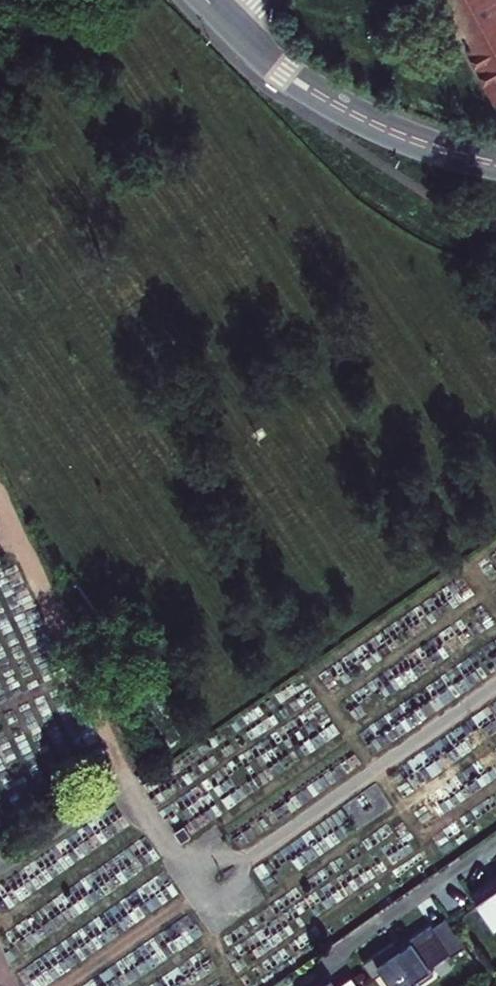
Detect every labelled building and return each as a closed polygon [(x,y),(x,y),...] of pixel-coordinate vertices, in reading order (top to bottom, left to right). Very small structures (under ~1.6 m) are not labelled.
[(495,83),(495,0),(449,0),(495,83)] [(473,889),(479,899),(478,899),(495,928),(495,874),(473,889)] [(364,959),(375,974),(384,969),(396,985),(413,985),(435,971),(431,964),(451,950),(453,953),(467,944),(448,915),(433,924),(429,918),(408,932),(413,939),(400,948),(394,939),(364,959)] [(351,968),(334,980),(330,974),(313,985),(363,985),(351,968)]
